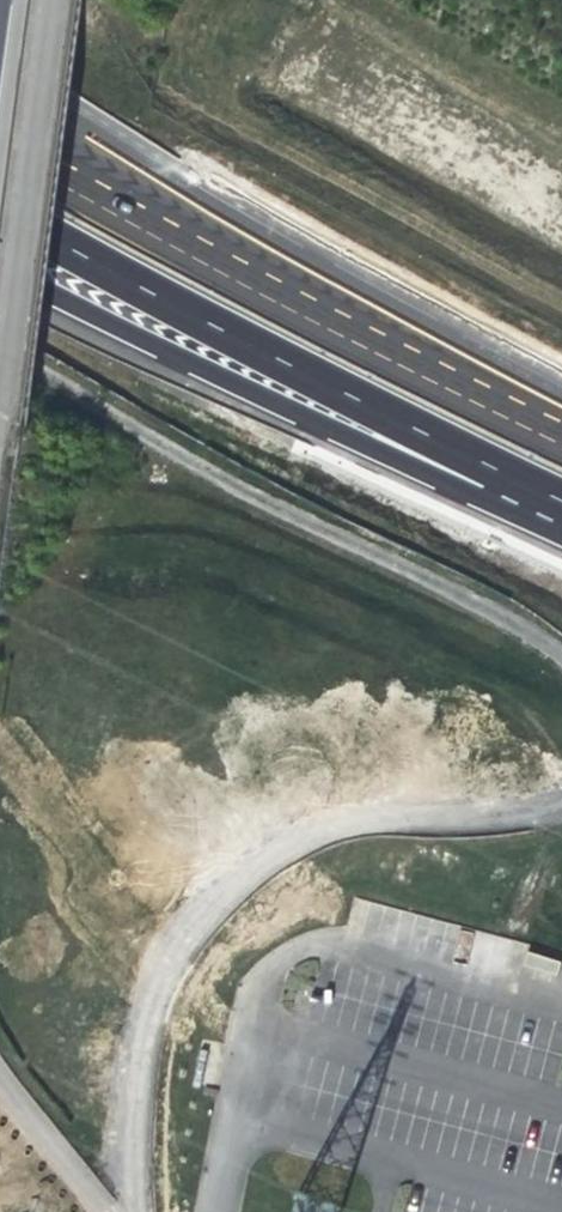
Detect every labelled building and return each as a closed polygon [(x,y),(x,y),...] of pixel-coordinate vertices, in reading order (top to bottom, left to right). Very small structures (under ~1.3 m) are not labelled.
[(553,981),(559,961),(528,952),(522,971),(553,981)] [(337,1208),(297,1195),(292,1211),(336,1211),(337,1208)]
